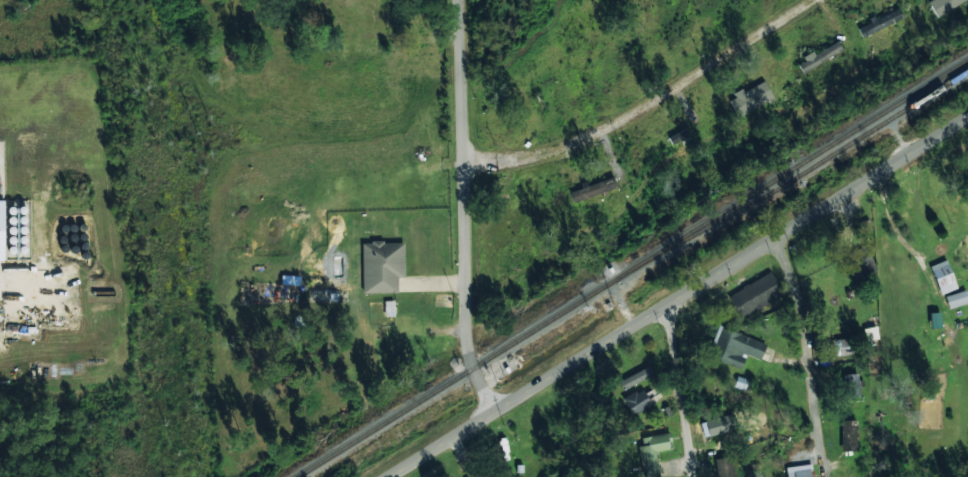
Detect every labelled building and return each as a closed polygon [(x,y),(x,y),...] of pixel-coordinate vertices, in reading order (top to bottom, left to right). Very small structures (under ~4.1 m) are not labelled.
[(965,0),(930,0),(927,2),(936,18),(965,0)] [(862,37),(902,17),(898,7),(857,27),(862,37)] [(796,62),(802,72),(842,51),(837,41),(813,54),(813,53),(796,62)] [(772,99),(763,81),(743,91),(743,90),(727,98),(737,117),(772,99)] [(573,200),(616,189),(614,179),(570,190),(573,200)] [(404,277),(403,242),(361,243),(363,293),(397,292),(397,277),(404,277)] [(865,247),(845,253),(852,277),(872,272),(865,247)] [(929,266),(939,294),(956,288),(946,260),(929,266)] [(727,294),(738,317),(782,296),(771,272),(727,294)] [(338,301),(339,276),(317,275),(316,301),(338,301)] [(948,309),(967,302),(967,299),(965,290),(944,296),(948,309)] [(766,343),(720,327),(710,358),(740,368),(745,354),(760,359),(766,343)] [(851,339),(832,340),(833,355),(851,354),(851,339)] [(653,376),(649,368),(618,380),(621,388),(653,376)] [(845,374),(847,396),(859,396),(858,373),(845,374)] [(624,401),(632,415),(662,397),(654,383),(624,401)] [(699,422),(703,437),(730,431),(726,416),(699,422)] [(856,451),(857,420),(841,419),(840,451),(856,451)] [(643,476),(650,476),(658,476),(655,451),(673,449),(670,432),(637,437),(643,476)] [(717,476),(735,476),(731,456),(714,459),(717,476)] [(787,476),(810,476),(809,464),(786,467),(787,476)]
